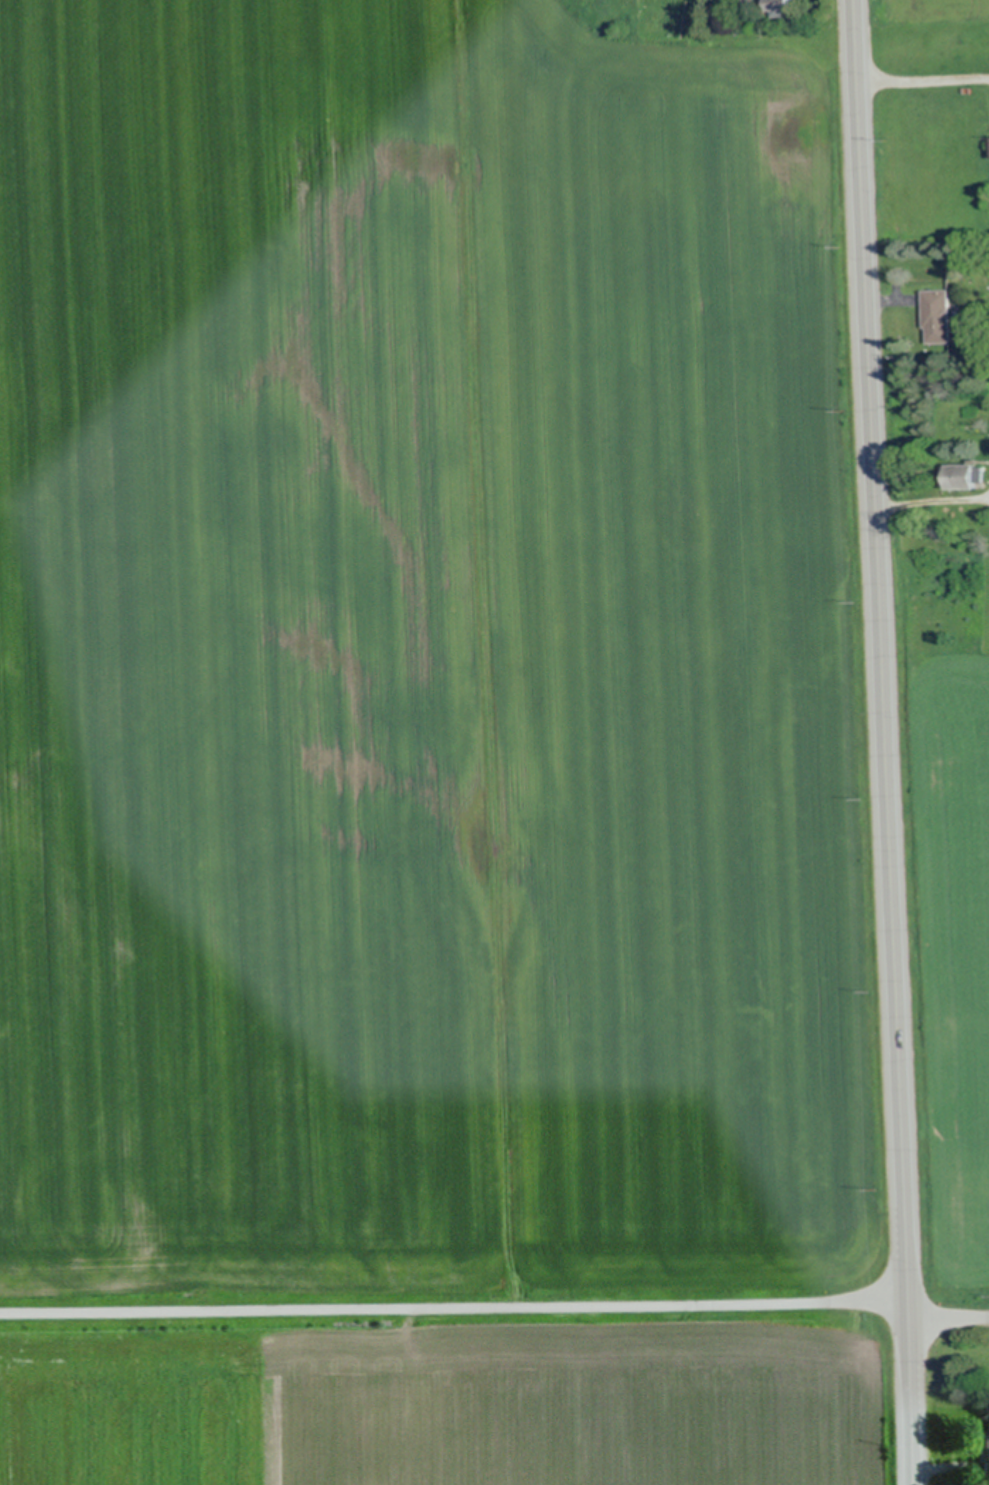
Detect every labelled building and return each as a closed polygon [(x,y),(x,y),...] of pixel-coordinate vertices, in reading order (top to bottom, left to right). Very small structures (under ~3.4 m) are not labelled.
[(796,0),(771,0),(772,18),(796,16),(796,0)] [(950,289),(925,290),(925,342),(951,342),(950,289)] [(978,489),(978,482),(985,482),(986,465),(950,464),(949,488),(978,489)]
